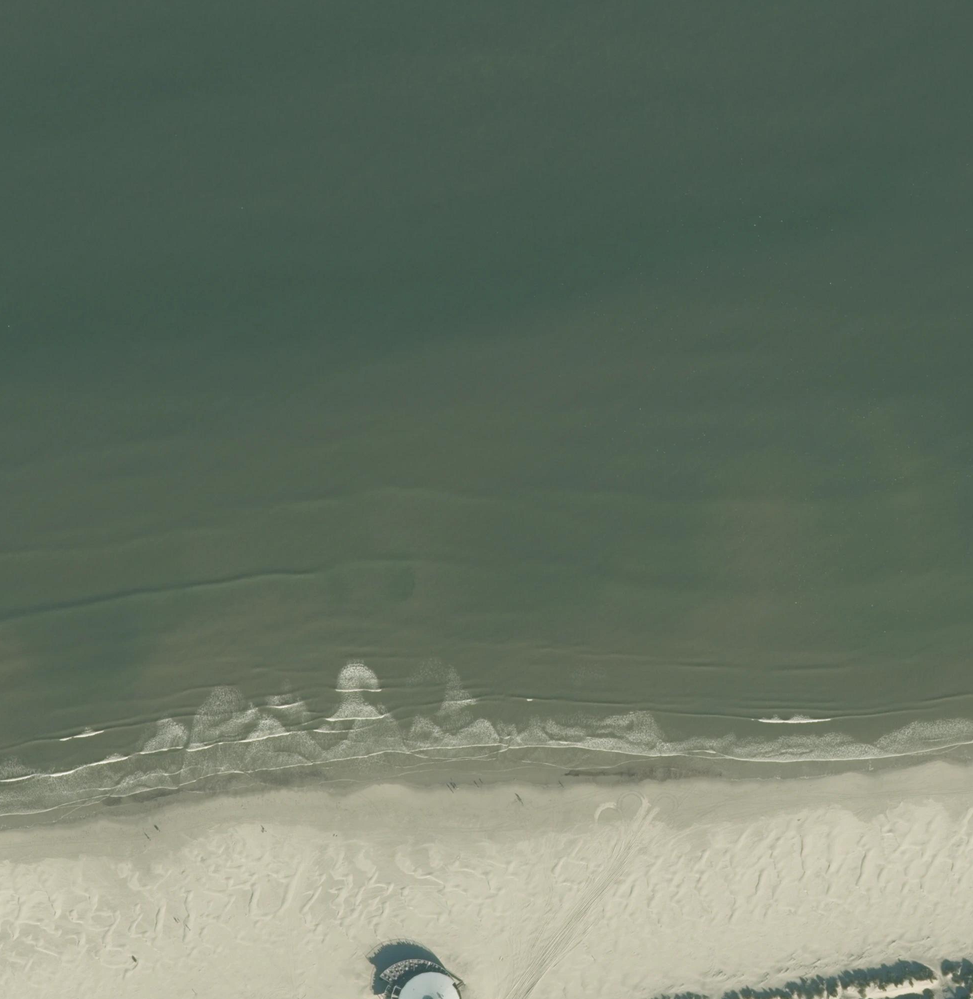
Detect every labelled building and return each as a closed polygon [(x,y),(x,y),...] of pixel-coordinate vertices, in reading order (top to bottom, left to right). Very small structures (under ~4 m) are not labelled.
[(456,997),(458,997),(455,990),(450,984),(444,980),(438,978),(431,977),(424,978),(423,976),(417,979),(411,984),(409,982),(404,989),(401,997),(401,998),(456,998),(456,997)]
